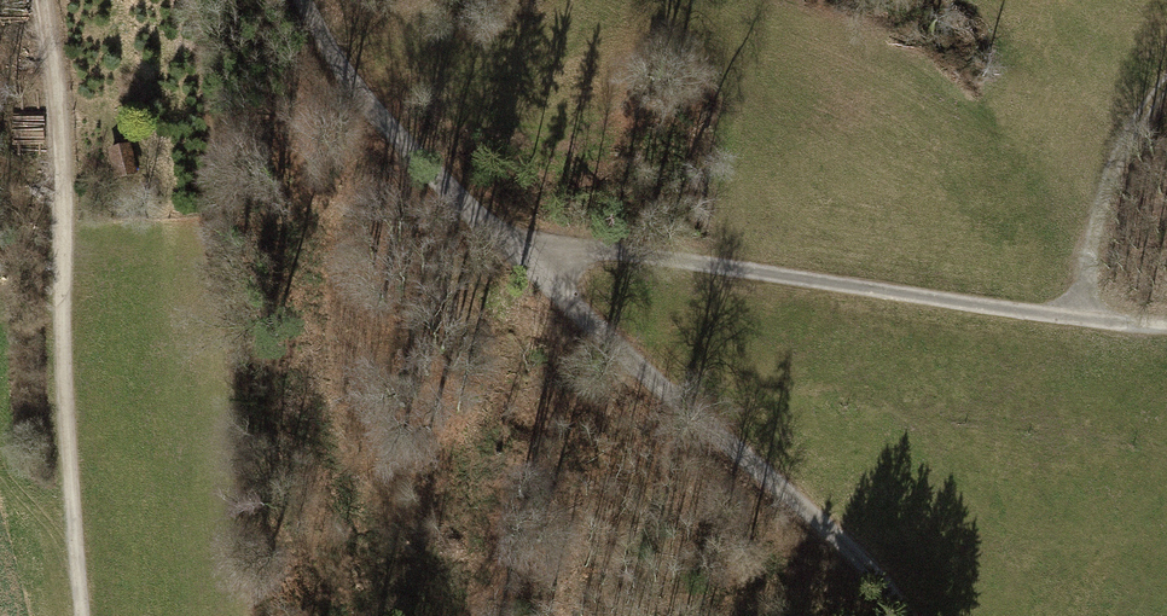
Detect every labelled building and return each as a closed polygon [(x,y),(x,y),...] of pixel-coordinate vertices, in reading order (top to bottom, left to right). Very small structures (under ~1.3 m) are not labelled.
[(133,148),(107,152),(112,184),(138,179),(133,148)]
